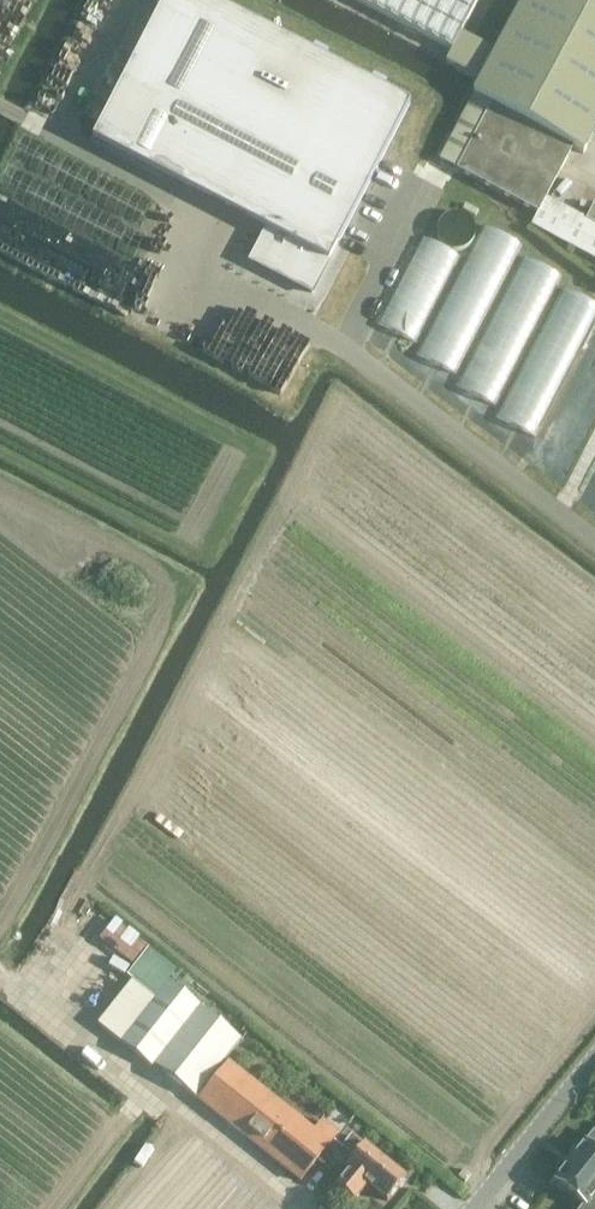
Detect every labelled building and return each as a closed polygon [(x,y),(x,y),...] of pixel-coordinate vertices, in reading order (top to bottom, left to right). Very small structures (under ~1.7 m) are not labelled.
[(266,229),(249,261),(311,293),(409,103),(209,0),(164,0),(92,138),(266,229)] [(450,48),(475,0),(357,0),(450,48)] [(476,77),(481,80),(480,83),(589,140),(594,130),(594,8),(580,0),(521,0),(494,52),(460,34),(446,61),(476,77)] [(572,148),(573,147),(583,152),(589,140),(480,83),(473,96),(439,160),(457,169),(456,170),(537,213),(530,224),(594,259),(594,204),(553,182),(572,148)] [(456,371),(518,239),(482,222),(420,355),(456,371)] [(416,340),(458,250),(421,233),(380,323),(416,340)] [(497,403),(557,270),(520,254),(461,387),(497,403)] [(536,433),(594,307),(594,301),(561,285),(500,417),(536,433)] [(131,981),(97,1024),(118,1041),(152,1068),(154,1065),(180,1086),(198,1099),(197,1100),(300,1181),(330,1143),(225,1060),(241,1040),(200,1007),(201,1006),(195,1002),(170,980),(179,971),(149,947),(126,976),(131,981)] [(553,1180),(585,1205),(582,1208),(594,1208),(594,1134),(593,1132),(585,1142),(584,1141),(581,1145),(577,1145),(573,1149),(574,1154),(553,1180)] [(353,1158),(344,1168),(346,1170),(334,1184),(354,1200),(367,1185),(387,1201),(405,1177),(365,1144),(364,1145),(351,1134),(340,1147),(353,1158)]
